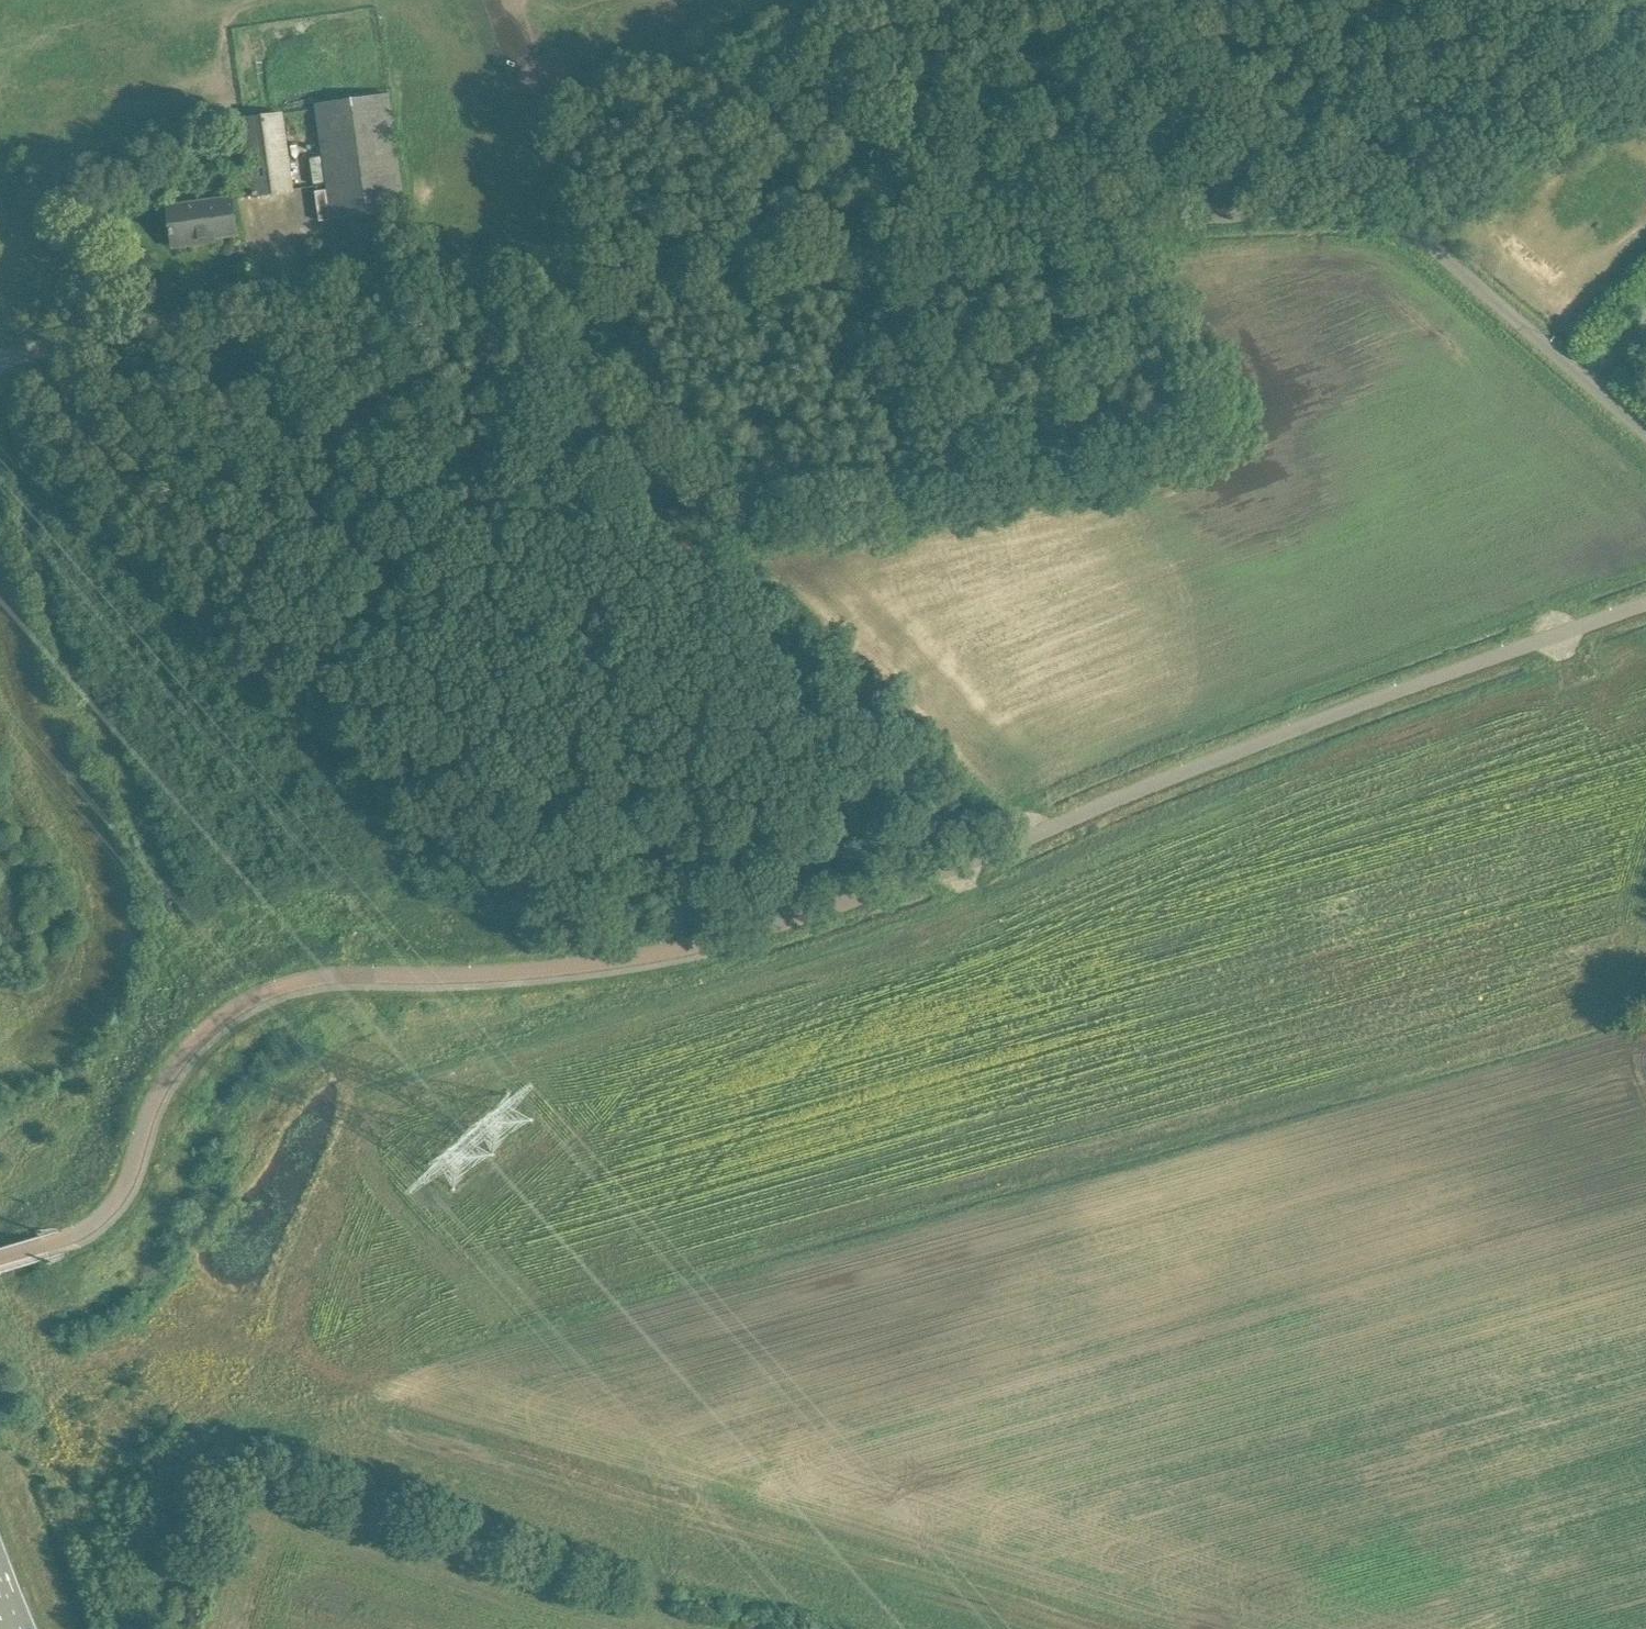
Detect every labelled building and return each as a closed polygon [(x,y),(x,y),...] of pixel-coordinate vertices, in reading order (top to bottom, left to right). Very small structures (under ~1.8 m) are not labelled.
[(333,220),(384,213),(405,210),(388,96),(317,106),(333,220)] [(249,164),(254,195),(293,190),(282,115),(243,120),(248,153),(243,155),(244,165),(249,164)] [(237,234),(232,200),(232,199),(168,208),(171,235),(173,235),(174,246),(196,243),(196,240),(237,234)]
